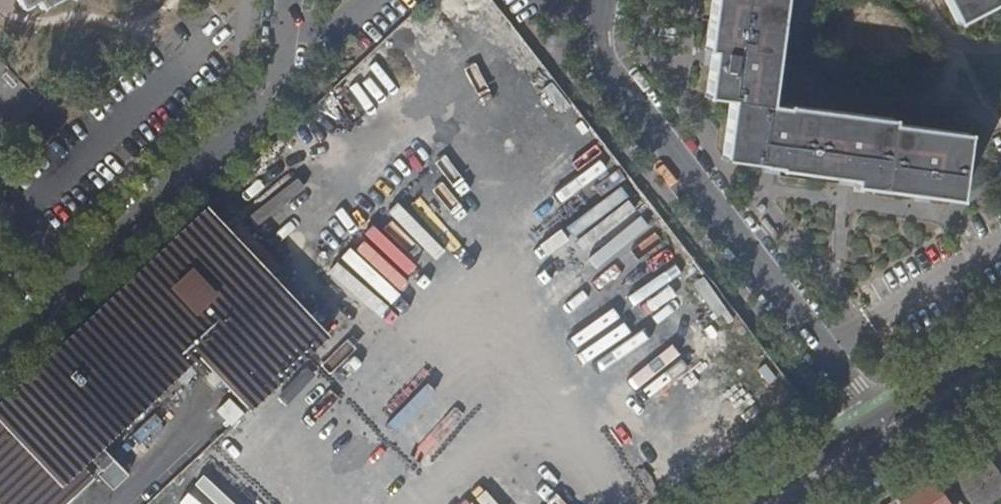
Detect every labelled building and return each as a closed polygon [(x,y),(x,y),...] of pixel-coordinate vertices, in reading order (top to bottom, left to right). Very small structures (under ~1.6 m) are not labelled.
[(507,13),(496,0),(429,0),(339,80),(352,94),(398,89),(405,83),(416,94),(414,76),(428,63),(444,62),(445,75),(459,63),(468,73),(477,65),(495,63),(505,54),(520,53),(519,42),(509,31),(507,13)] [(709,41),(708,50),(713,51),(710,72),(708,91),(707,98),(716,99),(732,101),(724,160),(764,166),(781,168),(782,168),(782,171),(842,179),(857,181),(857,185),(916,193),(959,199),(967,135),(893,124),(894,121),(862,116),(789,105),(788,109),(768,107),(774,65),(776,51),(780,18),(783,0),(714,0),(709,41)] [(958,23),(1000,0),(946,0),(958,23)] [(0,405),(0,503),(1,503),(69,503),(93,482),(80,468),(197,357),(248,411),(327,336),(207,210),(0,405)] [(945,466),(974,503),(992,503),(1000,497),(1000,477),(978,445),(945,466)] [(935,471),(927,476),(948,503),(960,503),(935,471)] [(898,503),(948,503),(927,476),(893,498),(898,503)]
